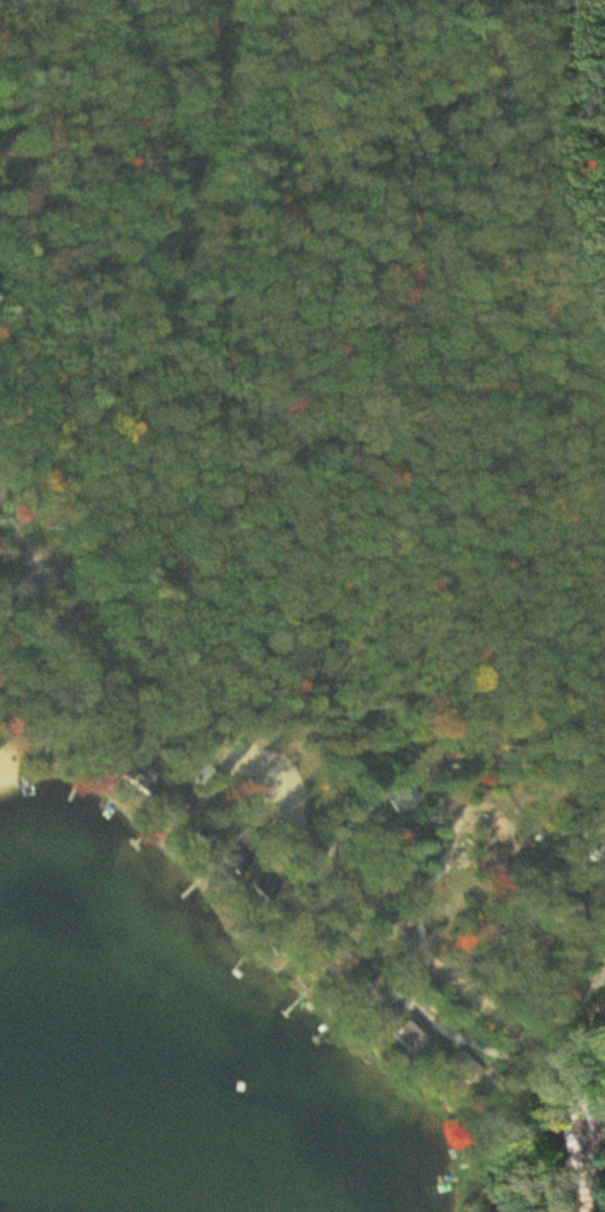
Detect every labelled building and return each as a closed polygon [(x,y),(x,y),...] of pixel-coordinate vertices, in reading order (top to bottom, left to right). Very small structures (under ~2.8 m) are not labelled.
[(217,777),(209,766),(196,776),(203,786),(217,777)] [(386,797),(403,819),(425,802),(408,780),(386,797)] [(574,898),(570,914),(585,918),(590,902),(574,898)] [(422,1052),(438,1037),(416,1014),(400,1029),(422,1052)]
